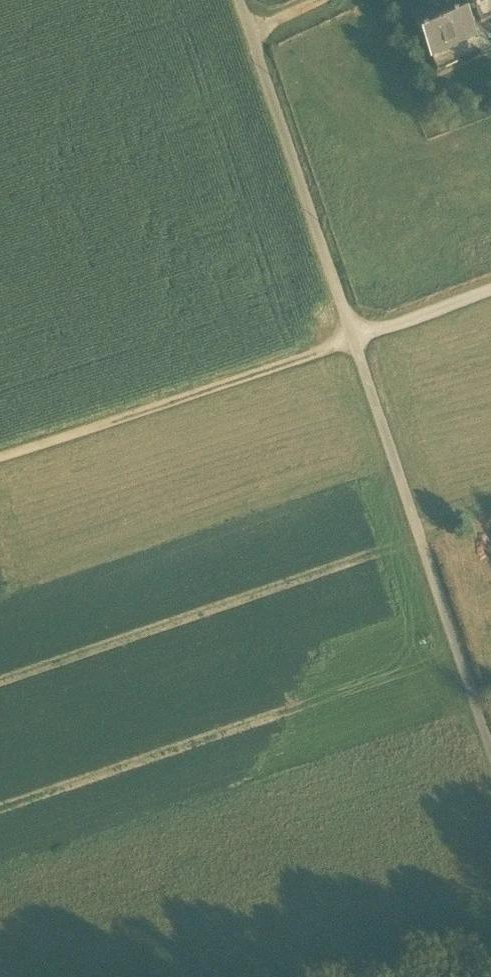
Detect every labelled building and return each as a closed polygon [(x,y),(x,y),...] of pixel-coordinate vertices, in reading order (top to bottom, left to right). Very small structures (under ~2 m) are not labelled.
[(431,59),(433,58),(432,57),(471,38),(472,40),(474,39),(456,0),(454,0),(454,2),(431,13),(431,11),(412,19),(431,59)] [(481,25),(490,20),(490,0),(470,0),(481,25)]
